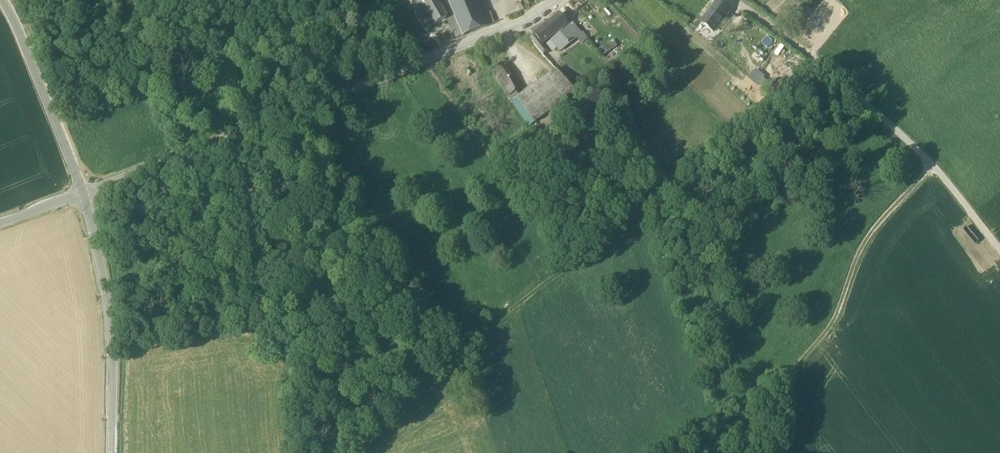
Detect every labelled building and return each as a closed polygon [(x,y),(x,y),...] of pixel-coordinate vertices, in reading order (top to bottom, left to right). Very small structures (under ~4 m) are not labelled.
[(464,37),(487,27),(483,17),(476,0),(448,0),(464,37)] [(445,18),(437,3),(428,8),(436,23),(445,18)] [(727,12),(716,5),(708,16),(710,17),(708,20),(716,27),(727,12)] [(427,28),(436,23),(428,8),(427,6),(417,11),(427,28)] [(713,31),(707,27),(706,28),(704,26),(705,25),(707,21),(702,17),(705,13),(701,10),(689,26),(697,33),(701,27),(704,30),(704,31),(710,35),(713,31)] [(571,21),(564,13),(562,16),(568,23),(571,21)] [(495,23),(491,14),(483,17),(487,27),(495,23)] [(562,16),(560,14),(550,21),(559,32),(568,24),(568,23),(562,16)] [(716,27),(708,20),(707,21),(705,25),(707,27),(713,31),(716,27)] [(559,32),(550,21),(543,27),(551,38),(559,32)] [(551,38),(550,38),(560,51),(581,34),(571,21),(568,23),(568,24),(559,32),(551,38)] [(551,38),(543,27),(534,34),(535,35),(542,44),(543,44),(544,44),(543,44),(550,38),(551,38)] [(542,44),(535,35),(530,39),(543,55),(548,51),(543,44),(542,44)] [(508,79),(501,66),(492,72),(509,96),(516,92),(508,79)] [(556,70),(517,99),(534,123),(576,93),(556,70)]
